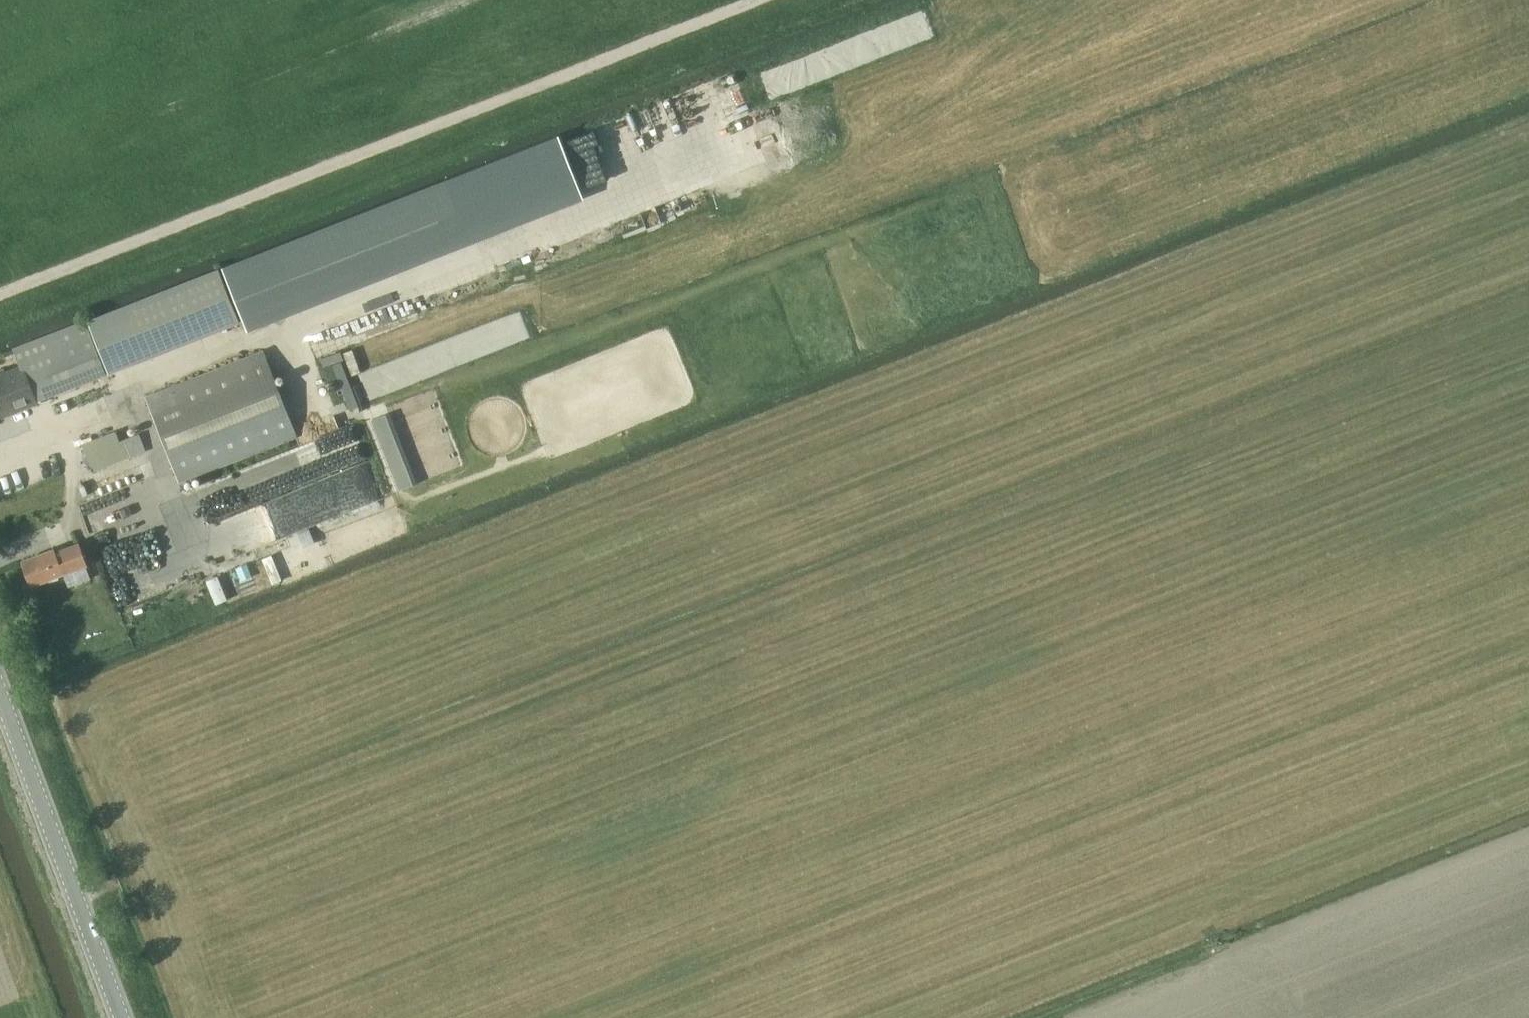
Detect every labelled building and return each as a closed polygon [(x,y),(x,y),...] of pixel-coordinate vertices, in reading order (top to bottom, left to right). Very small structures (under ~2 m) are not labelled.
[(456,190),(223,264),(242,313),(473,243),(456,190)] [(110,374),(180,346),(241,322),(219,267),(88,319),(110,374)] [(87,321),(14,349),(20,366),(6,371),(6,369),(0,371),(0,413),(1,415),(107,374),(87,321)] [(350,370),(361,367),(354,345),(331,352),(347,407),(360,403),(350,370)] [(179,484),(298,437),(264,350),(145,396),(179,484)] [(355,379),(362,401),(374,397),(368,376),(355,379)] [(401,403),(374,414),(402,485),(429,475),(401,403)] [(141,429),(123,437),(118,426),(84,440),(96,469),(148,447),(141,429)] [(85,559),(79,542),(56,550),(55,548),(23,561),(32,586),(64,573),(62,568),(85,559)] [(282,581),(271,555),(262,559),(273,585),(282,581)] [(217,577),(205,582),(216,605),(227,601),(217,577)]
